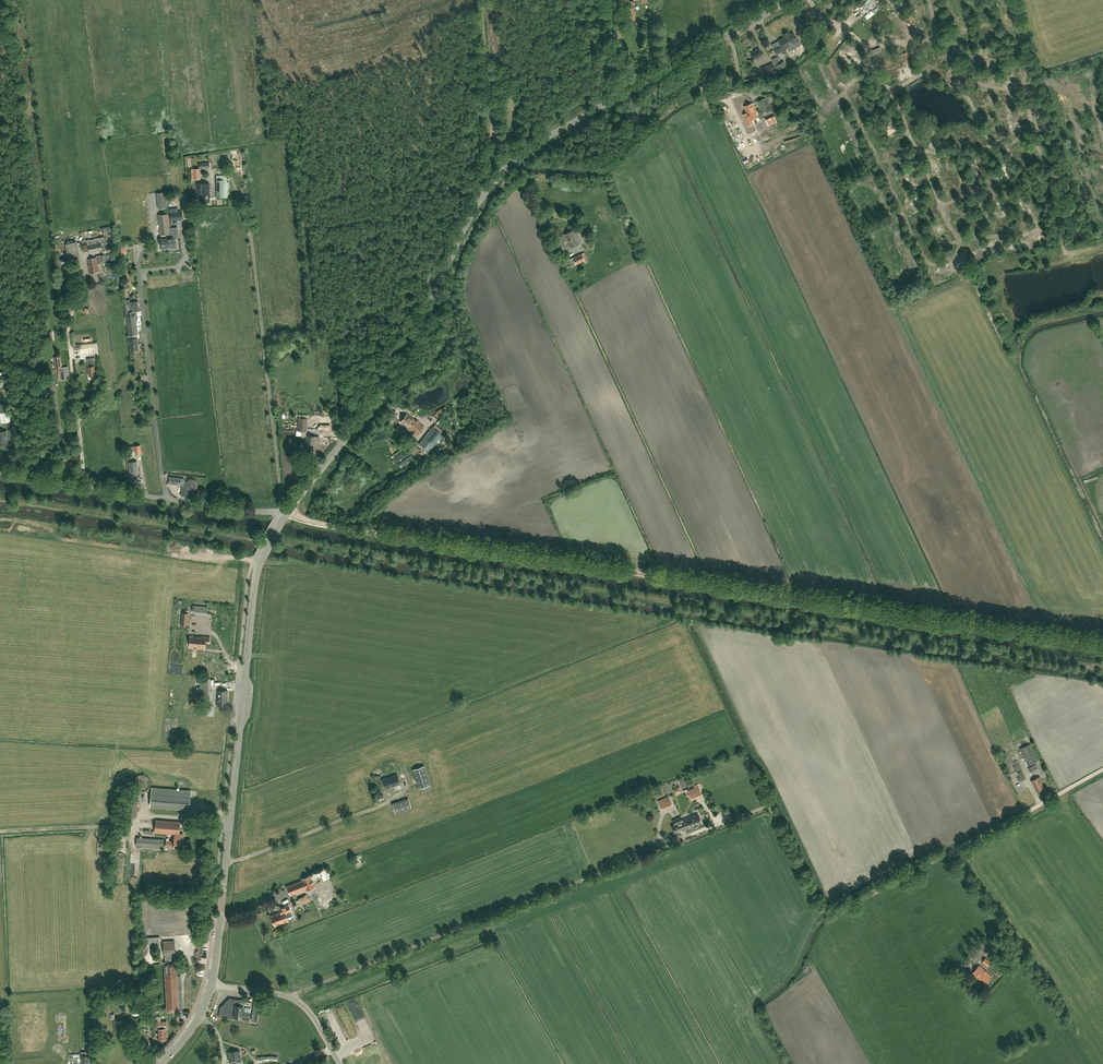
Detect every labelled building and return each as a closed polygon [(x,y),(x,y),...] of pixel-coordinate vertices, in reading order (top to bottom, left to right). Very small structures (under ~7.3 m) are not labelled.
[(859,10),(861,8),(863,11),(873,2),(872,1),(873,0),(863,0),(856,7),(859,10)] [(630,2),(630,4),(625,5),(626,9),(624,9),(626,20),(635,19),(634,8),(633,8),(633,4),(633,1),(630,2)] [(983,7),(985,18),(996,17),(995,7),(991,7),(990,6),(983,7)] [(898,9),(893,15),(888,11),(880,21),(888,28),(902,13),(898,9)] [(879,20),(887,12),(885,10),(876,18),(880,22),(881,22),(879,20)] [(877,25),(873,30),(869,26),(870,26),(862,19),(855,27),(870,40),(881,28),(877,25)] [(787,47),(798,41),(793,32),(790,34),(788,31),(783,34),(785,37),(779,40),(781,44),(774,48),(777,54),(788,48),(787,47)] [(758,62),(765,57),(763,53),(762,54),(759,48),(751,53),(754,59),(755,58),(758,62)] [(880,48),(870,52),(872,56),(881,51),(880,48)] [(780,63),(777,57),(772,60),(777,70),(786,66),(784,62),(780,63)] [(939,71),(943,73),(949,63),(945,61),(939,71)] [(776,70),(773,63),(761,68),(764,76),(776,70)] [(956,67),(949,77),(953,80),(960,69),(956,67)] [(897,71),(900,78),(907,75),(904,68),(897,71)] [(982,76),(982,82),(1001,84),(1001,81),(997,81),(998,77),(982,76)] [(778,89),(775,81),(766,84),(766,85),(760,87),(762,92),(768,90),(768,92),(778,89)] [(976,93),(978,97),(981,95),(984,99),(987,97),(982,89),(976,93)] [(1001,108),(1011,106),(1009,97),(1004,97),(1005,102),(1000,103),(1001,108)] [(773,112),(770,105),(767,98),(757,102),(760,109),(758,110),(760,117),(773,112)] [(747,113),(743,115),(745,119),(745,118),(746,121),(747,126),(754,123),(752,120),(758,117),(753,104),(745,107),(747,113)] [(726,109),(720,112),(724,121),(730,118),(726,109)] [(765,117),(769,126),(777,122),(773,113),(765,117)] [(734,117),(725,122),(734,141),(744,136),(734,117)] [(997,123),(986,125),(988,132),(989,131),(990,135),(998,134),(998,130),(1002,129),(1001,125),(997,125),(997,123)] [(769,130),(768,126),(757,131),(758,135),(769,130)] [(966,145),(973,143),(972,140),(971,140),(969,132),(963,133),(966,145)] [(920,141),(927,145),(931,139),(923,135),(920,141)] [(1048,143),(1051,142),(1052,149),(1058,148),(1056,138),(1047,139),(1048,143)] [(1003,176),(1013,173),(1011,167),(1004,169),(1005,174),(1002,175),(1003,176)] [(191,169),(191,172),(192,180),(200,179),(199,169),(191,169)] [(918,170),(908,177),(910,180),(921,173),(918,170)] [(217,198),(227,198),(227,175),(217,175),(217,180),(217,198)] [(201,202),(210,202),(209,183),(197,183),(197,194),(200,194),(201,202)] [(168,208),(166,192),(156,193),(158,209),(168,208)] [(912,200),(915,208),(921,206),(919,198),(912,200)] [(169,213),(170,221),(182,219),(183,219),(182,211),(181,211),(179,212),(169,213)] [(928,218),(930,221),(940,216),(938,212),(928,218)] [(161,244),(162,249),(168,248),(168,247),(167,234),(171,234),(170,228),(168,213),(158,215),(161,238),(158,238),(159,244),(161,244)] [(167,234),(168,247),(170,246),(170,249),(177,248),(177,243),(174,243),(174,242),(176,241),(176,237),(179,237),(178,227),(170,228),(171,234),(167,234)] [(571,249),(580,244),(573,230),(564,234),(571,249)] [(102,250),(111,248),(111,244),(106,245),(105,237),(86,240),(87,245),(83,245),(84,252),(87,252),(89,252),(102,250)] [(940,240),(936,241),(942,252),(945,250),(940,240)] [(76,242),(67,244),(69,255),(78,253),(76,242)] [(585,263),(589,261),(585,252),(582,254),(581,253),(572,258),(573,258),(568,260),(571,267),(576,265),(584,261),(585,263)] [(96,257),(97,258),(87,259),(89,274),(99,272),(98,264),(102,264),(101,262),(106,261),(105,255),(100,256),(96,257)] [(955,267),(947,270),(948,273),(945,274),(946,277),(958,272),(957,269),(956,269),(955,267)] [(137,311),(139,311),(138,301),(125,303),(126,312),(129,339),(131,350),(138,349),(137,338),(138,338),(136,320),(138,320),(137,311)] [(80,355),(81,359),(95,358),(94,353),(94,351),(80,353),(80,355)] [(57,380),(66,379),(64,370),(64,368),(61,368),(60,357),(54,357),(57,380)] [(89,376),(96,375),(95,366),(91,366),(91,362),(87,363),(88,367),(89,376)] [(2,423),(9,422),(10,422),(9,412),(7,403),(0,404),(0,423),(2,423)] [(447,409),(446,406),(438,410),(435,415),(438,417),(440,413),(447,409)] [(397,415),(394,413),(388,421),(391,423),(397,415)] [(298,417),(298,418),(297,430),(302,431),(301,436),(306,436),(306,431),(307,431),(308,418),(307,418),(307,415),(299,414),(299,417),(298,417)] [(407,414),(401,422),(417,435),(424,427),(419,423),(420,422),(417,420),(416,421),(407,414)] [(405,431),(398,425),(395,429),(402,435),(405,431)] [(429,451),(442,435),(433,427),(419,444),(429,451)] [(318,437),(307,436),(305,451),(314,452),(315,445),(317,446),(317,445),(318,442),(318,437)] [(411,455),(397,464),(401,469),(415,460),(411,455)] [(130,475),(138,475),(137,461),(128,462),(130,475)] [(190,482),(183,481),(181,495),(192,496),(193,486),(190,486),(190,482)] [(196,614),(207,615),(208,606),(201,606),(197,605),(196,614)] [(181,620),(181,625),(188,626),(189,613),(182,613),(181,620)] [(190,643),(190,647),(193,648),(193,647),(197,647),(197,648),(204,649),(205,642),(209,643),(209,637),(203,636),(203,637),(193,636),(193,635),(191,635),(190,640),(192,641),(192,644),(190,643)] [(216,653),(207,653),(207,665),(216,665),(216,653)] [(200,694),(208,694),(209,679),(200,679),(200,684),(200,694)] [(227,706),(227,698),(227,690),(218,690),(218,697),(217,697),(217,706),(227,706)] [(199,707),(198,707),(197,707),(197,710),(199,710),(199,716),(213,716),(214,706),(199,706),(199,707)] [(1028,766),(1038,761),(1030,744),(1020,749),(1028,766)] [(1018,774),(1017,774),(1019,777),(1020,777),(1022,780),(1026,778),(1017,761),(1014,763),(1015,766),(1014,767),(1016,771),(1017,771),(1018,772),(1018,773),(1018,774)] [(1032,775),(1040,771),(1036,764),(1028,768),(1032,775)] [(424,766),(413,770),(419,789),(430,785),(424,766)] [(386,788),(397,785),(399,781),(397,775),(383,780),(386,788)] [(1037,791),(1045,787),(1039,777),(1031,781),(1037,791)] [(691,798),(702,794),(698,784),(694,785),(695,788),(689,791),(691,798)] [(150,807),(184,809),(189,810),(191,790),(152,787),(150,807)] [(669,797),(659,801),(662,808),(672,804),(669,797)] [(131,816),(136,817),(138,799),(126,798),(124,820),(131,821),(131,816)] [(395,812),(411,807),(408,799),(392,804),(395,812)] [(684,819),(688,829),(694,827),(698,826),(698,825),(702,823),(698,813),(689,817),(685,819),(684,819)] [(684,819),(682,820),(681,817),(673,820),(675,824),(672,826),(675,833),(684,829),(685,831),(688,829),(684,819)] [(183,834),(179,834),(180,822),(155,820),(155,832),(174,834),(174,839),(174,842),(166,841),(166,847),(182,848),(183,840),(183,834)] [(163,848),(163,839),(136,838),(136,846),(163,848)] [(327,867),(321,870),(311,874),(313,880),(322,876),(323,880),(331,877),(327,867)] [(302,879),(303,880),(287,887),(290,895),(306,889),(306,890),(314,887),(310,876),(302,879)] [(300,898),(303,904),(311,900),(308,894),(300,898)] [(293,916),(291,911),(288,905),(279,908),(281,912),(271,916),(275,926),(288,920),(287,918),(293,916)] [(179,1011),(177,989),(182,989),(182,990),(182,985),(182,980),(180,975),(180,976),(177,976),(176,963),(175,963),(174,953),(175,953),(174,941),(163,941),(164,953),(165,953),(165,964),(164,964),(167,1012),(179,1011)] [(150,962),(155,962),(155,952),(155,946),(151,946),(151,950),(145,950),(145,959),(150,959),(150,962)] [(988,967),(992,963),(986,958),(982,962),(988,967)] [(985,984),(992,976),(979,965),(972,973),(985,984)] [(131,1011),(131,1004),(130,998),(121,999),(121,1011),(131,1011)] [(251,1007),(243,1006),(244,1001),(229,999),(221,1008),(220,1016),(234,1018),(234,1017),(242,1018),(249,1019),(251,1007)] [(259,1003),(254,1002),(251,1021),(258,1022),(260,1011),(258,1011),(259,1003)] [(115,1033),(124,1033),(124,1020),(115,1020),(115,1033)] [(163,1039),(167,1038),(167,1028),(168,1027),(167,1021),(156,1022),(156,1029),(158,1029),(158,1033),(157,1033),(157,1035),(158,1034),(158,1039),(160,1039),(162,1039),(163,1039)] [(242,1060),(241,1060),(239,1051),(229,1052),(231,1063),(242,1063),(242,1060)]
